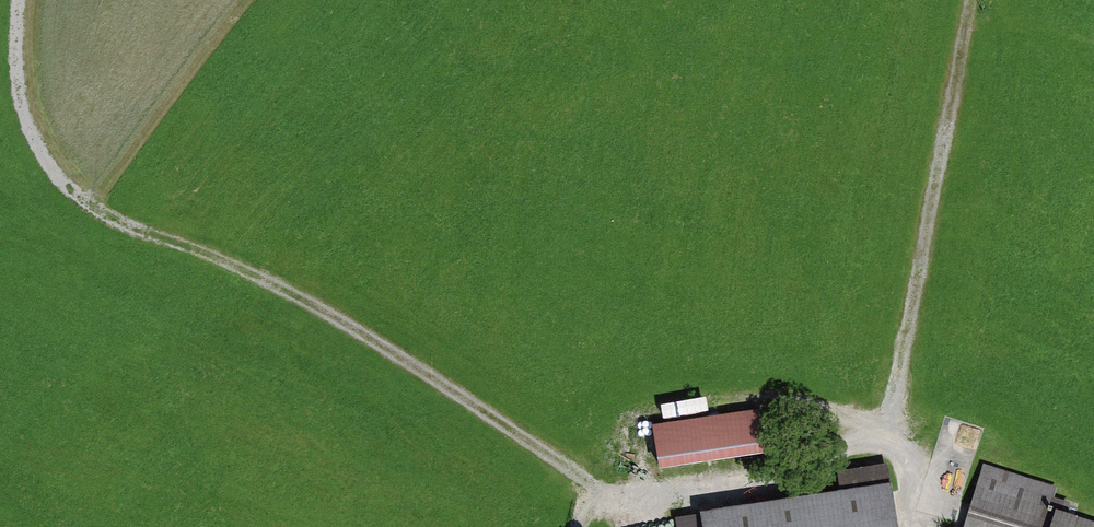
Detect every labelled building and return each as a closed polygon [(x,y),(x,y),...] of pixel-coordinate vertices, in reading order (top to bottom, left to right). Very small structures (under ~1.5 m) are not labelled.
[(759,412),(652,427),(658,474),(766,459),(759,412)] [(983,466),(964,526),(1093,526),(1093,524),(1051,511),(1058,489),(983,466)] [(886,467),(837,474),(840,496),(700,517),(702,526),(896,526),(886,467)]
